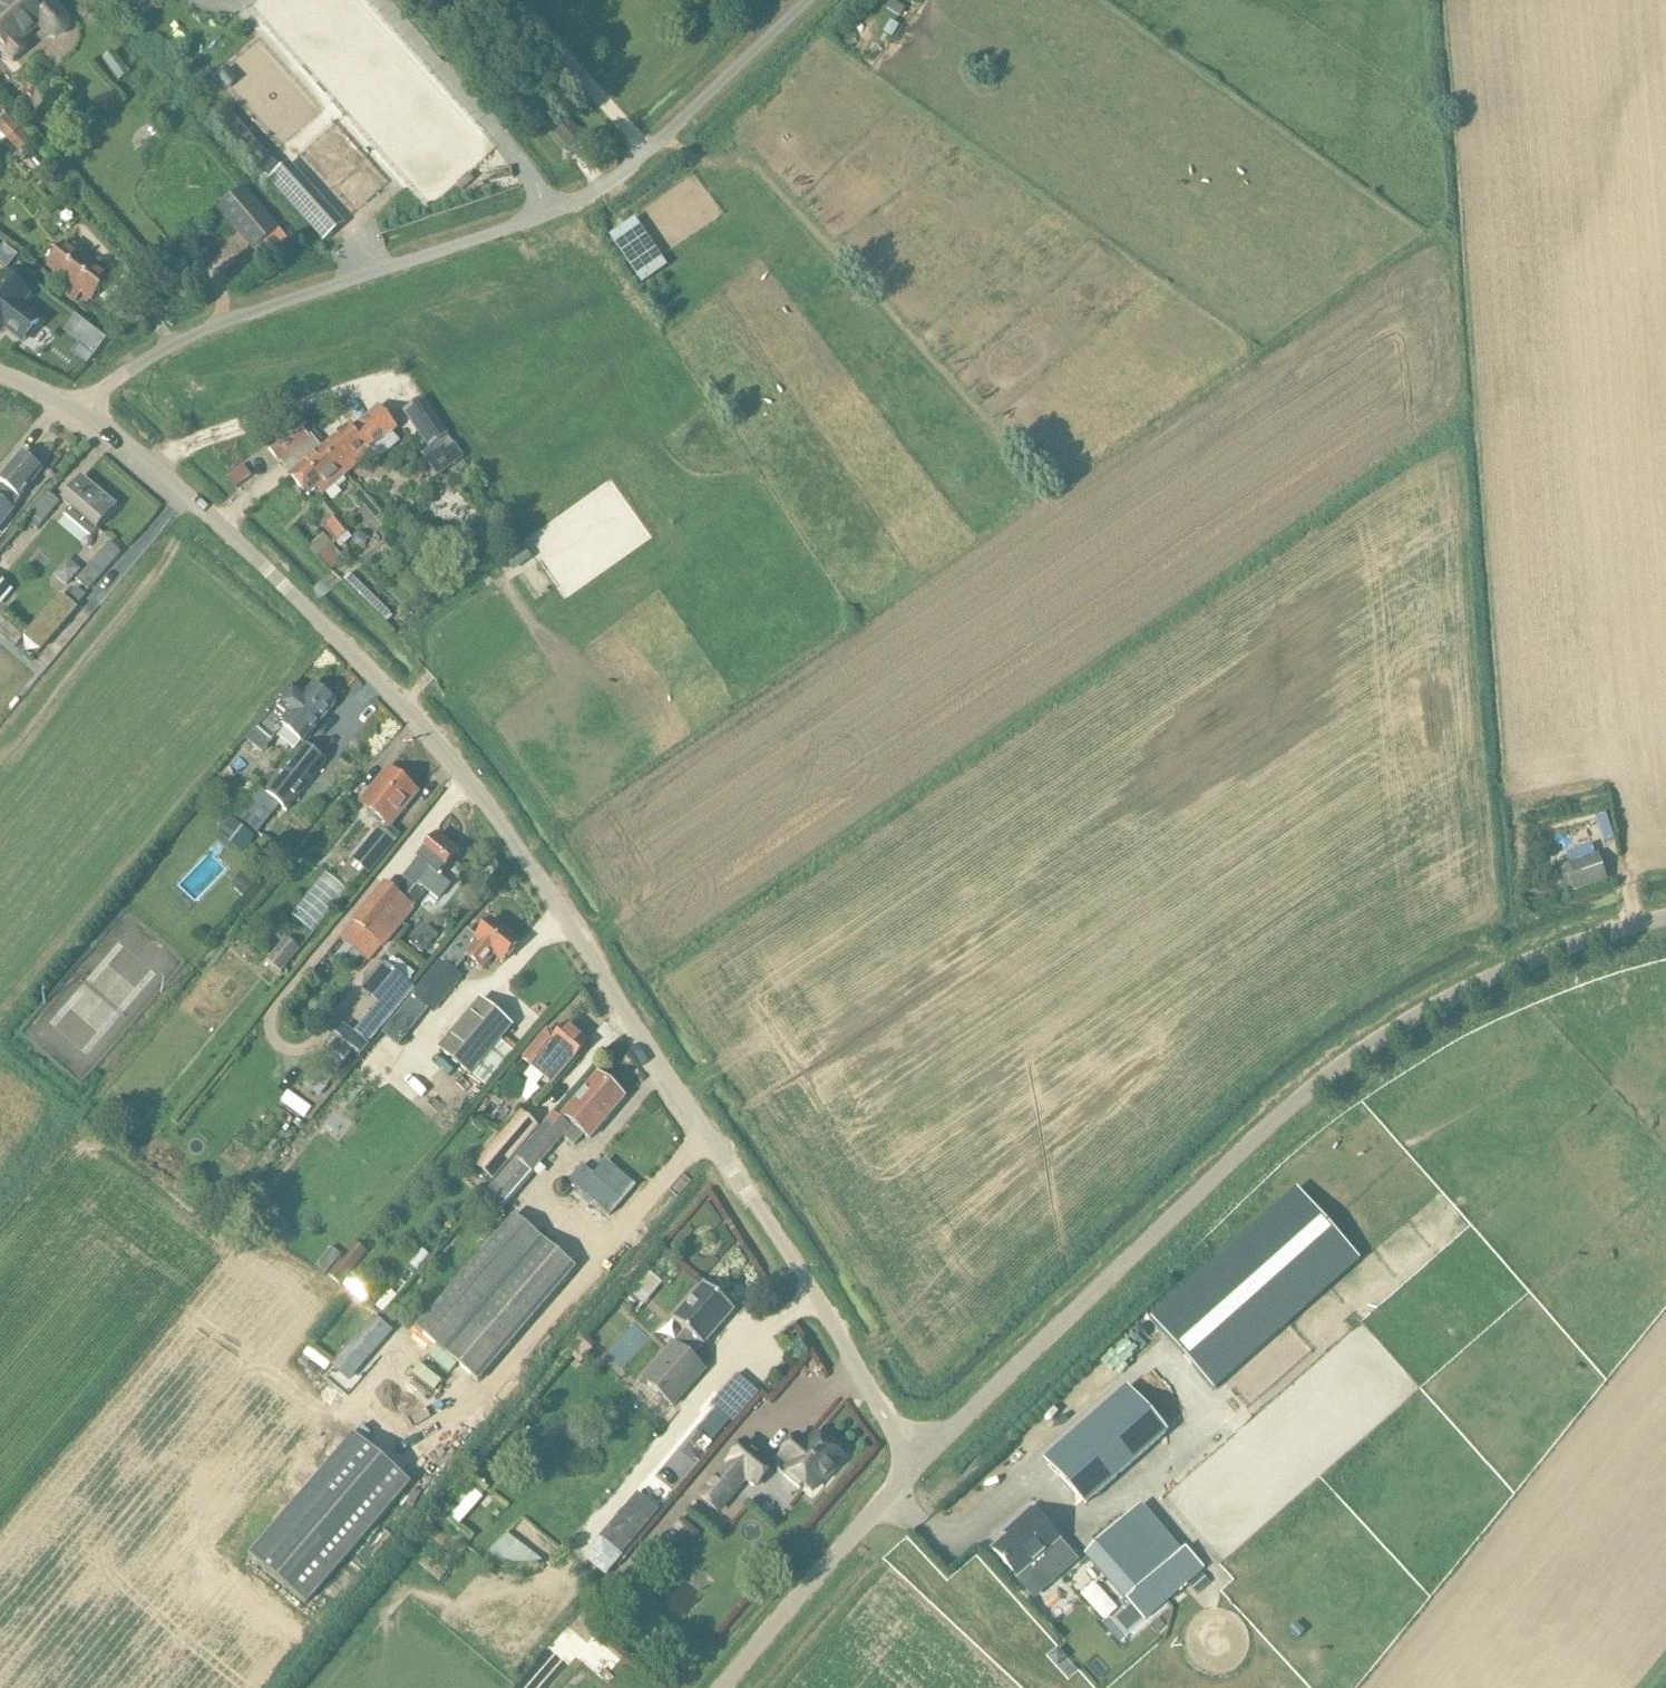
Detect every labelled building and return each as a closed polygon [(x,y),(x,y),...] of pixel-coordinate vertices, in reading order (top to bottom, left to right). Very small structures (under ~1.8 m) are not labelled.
[(38,8),(31,0),(4,0),(0,3),(0,46),(14,62),(28,50),(20,42),(37,27),(50,40),(55,41),(61,41),(65,39),(68,36),(71,31),(71,27),(71,21),(52,0),(46,0),(38,8)] [(896,20),(886,32),(893,38),(903,26),(896,20)] [(114,53),(102,61),(118,83),(129,75),(114,53)] [(7,141),(8,143),(9,141),(21,153),(27,147),(31,142),(30,141),(0,109),(0,134),(7,141)] [(544,121),(567,149),(582,136),(559,109),(544,121)] [(271,157),(231,113),(217,125),(257,170),(271,157)] [(219,210),(254,251),(279,230),(244,189),(219,210)] [(621,231),(611,237),(644,286),(666,269),(659,259),(647,268),(621,231)] [(48,268),(91,301),(109,278),(92,265),(91,266),(82,259),(83,258),(66,245),(48,268)] [(2,250),(0,253),(0,266),(8,272),(14,264),(16,261),(18,259),(18,258),(5,247),(4,248),(2,250)] [(0,277),(0,338),(1,338),(5,332),(23,346),(42,322),(24,308),(33,297),(2,274),(0,277)] [(105,341),(77,319),(66,333),(81,345),(74,354),(87,364),(105,341)] [(423,399),(403,413),(429,452),(449,437),(423,399)] [(398,428),(380,407),(352,430),(350,427),(325,448),(348,475),(372,454),(378,461),(400,443),(392,433),(398,428)] [(266,446),(281,463),(308,440),(294,423),(266,446)] [(348,475),(325,448),(292,476),(309,496),(317,489),(323,496),(348,475)] [(15,511),(12,509),(28,490),(42,472),(21,455),(7,472),(1,479),(0,481),(0,529),(15,511)] [(253,477),(243,465),(228,478),(238,489),(253,477)] [(62,501),(71,508),(65,516),(91,538),(116,509),(81,479),(62,501)] [(39,529),(61,502),(50,493),(34,512),(36,514),(30,521),(39,529)] [(339,515),(325,528),(338,543),(352,531),(339,515)] [(354,536),(352,541),(355,546),(360,548),(365,546),(367,540),(365,535),(360,533),(354,536)] [(309,548),(308,548),(318,560),(319,559),(319,558),(330,548),(331,549),(333,546),(328,540),(324,535),(317,540),(309,548)] [(106,542),(76,581),(90,592),(121,553),(106,542)] [(69,560),(55,577),(68,588),(81,571),(69,560)] [(13,591),(0,580),(0,606),(13,591)] [(64,599),(28,639),(41,650),(76,610),(64,599)] [(269,718),(258,732),(273,744),(284,730),(302,745),(336,703),(314,685),(305,696),(293,686),(268,717),(269,718)] [(286,811),(313,779),(325,765),(303,747),(264,794),(258,789),(236,818),(257,834),(279,805),(286,811)] [(352,861),(369,875),(401,836),(391,827),(419,794),(389,769),(361,803),(383,821),(377,827),(379,829),(352,861)] [(419,884),(426,876),(434,883),(458,854),(438,836),(401,880),(411,888),(401,901),(383,887),(341,940),(369,964),(429,891),(419,884)] [(1599,855),(1551,872),(1548,873),(1554,893),(1572,887),(1574,893),(1608,881),(1599,855)] [(242,873),(230,886),(243,898),(255,886),(242,873)] [(462,957),(452,969),(456,972),(467,958),(482,970),(493,957),(502,965),(520,944),(492,921),(477,938),(467,930),(441,961),(443,963),(454,949),(462,957)] [(425,925),(410,944),(422,954),(438,935),(425,925)] [(300,951),(286,940),(268,963),(282,973),(300,951)] [(415,996),(429,1007),(433,1011),(462,977),(456,972),(452,969),(462,957),(454,949),(443,963),(415,996)] [(411,985),(385,963),(364,989),(390,1011),(411,985)] [(563,986),(557,994),(564,999),(570,991),(563,986)] [(398,1044),(429,1007),(415,996),(385,1033),(398,1044)] [(481,1002),(439,1052),(472,1079),(474,1077),(487,1088),(519,1049),(506,1038),(514,1029),(481,1002)] [(369,1044),(345,1025),(318,1059),(335,1075),(352,1054),(357,1058),(369,1044)] [(552,1087),(574,1062),(588,1045),(566,1026),(556,1038),(547,1031),(522,1061),(552,1087)] [(555,1115),(515,1162),(484,1200),(501,1214),(534,1175),(531,1173),(561,1137),(573,1147),(582,1136),(588,1141),(624,1099),(598,1077),(561,1120),(555,1115)] [(538,1129),(520,1114),(475,1167),(493,1183),(538,1129)] [(583,1166),(570,1182),(611,1217),(636,1188),(606,1161),(593,1175),(583,1166)] [(1184,1289),(1150,1320),(1214,1392),(1329,1289),(1361,1261),(1297,1189),(1184,1289)] [(513,1216),(417,1329),(479,1383),(577,1269),(513,1216)] [(299,1232),(295,1238),(302,1243),(306,1238),(299,1232)] [(326,1278),(340,1287),(368,1252),(357,1242),(326,1278)] [(332,1248),(316,1268),(325,1276),(342,1256),(332,1248)] [(352,1275),(343,1286),(363,1302),(372,1291),(352,1275)] [(692,1358),(720,1327),(735,1310),(705,1284),(674,1320),(686,1330),(642,1380),(672,1408),(706,1370),(692,1358)] [(374,1316),(331,1367),(352,1384),(395,1333),(374,1316)] [(312,1345),(304,1357),(325,1373),(334,1361),(312,1345)] [(1166,1434),(1142,1406),(1127,1390),(1047,1461),(1086,1505),(1166,1434)] [(356,1436),(249,1559),(305,1608),(409,1483),(356,1436)] [(842,1457),(817,1436),(809,1445),(799,1436),(782,1457),(792,1466),(784,1474),(778,1469),(777,1470),(800,1489),(804,1485),(812,1492),(824,1478),(826,1480),(837,1468),(834,1466),(842,1457)] [(758,1486),(774,1466),(746,1442),(729,1463),(730,1463),(702,1498),(719,1512),(747,1478),(758,1486)] [(619,1517),(599,1540),(601,1541),(621,1558),(623,1557),(641,1534),(660,1512),(638,1494),(619,1517)] [(1144,1509),(1087,1558),(1147,1622),(1204,1570),(1186,1548),(1181,1552),(1144,1509)] [(1020,1528),(993,1551),(1008,1568),(1018,1578),(1035,1598),(1077,1562),(1059,1542),(1047,1528),(1032,1511),(1017,1524),(1020,1528)] [(439,1513),(435,1518),(443,1525),(447,1520),(439,1513)]
